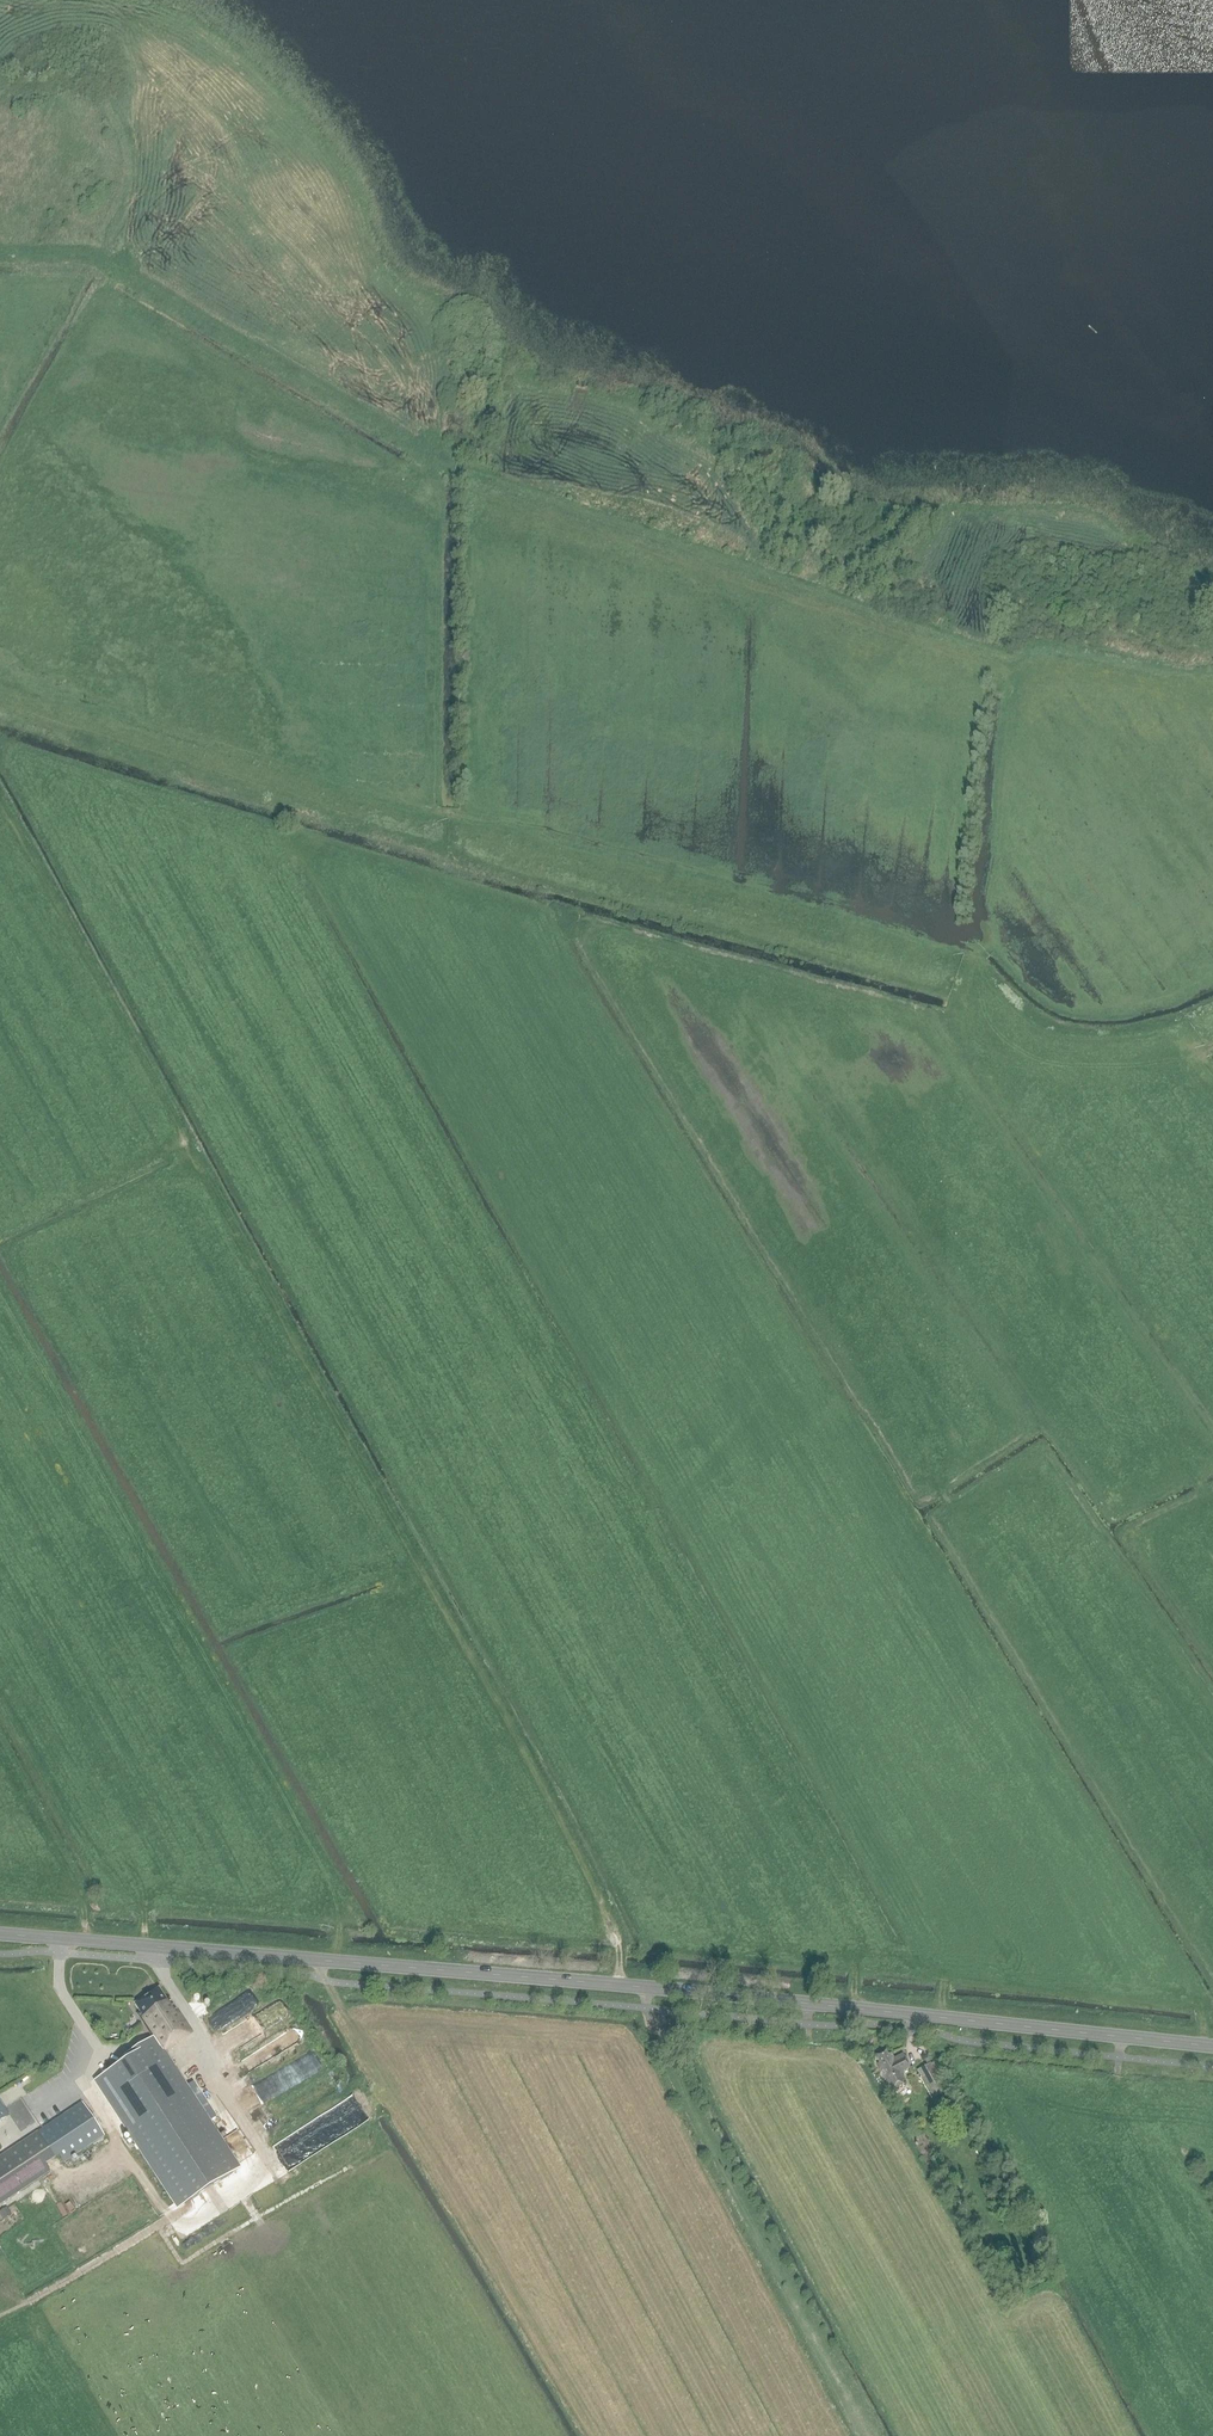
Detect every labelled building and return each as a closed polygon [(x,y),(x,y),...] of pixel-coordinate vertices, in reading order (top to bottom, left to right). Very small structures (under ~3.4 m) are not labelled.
[(178,2207),(238,2168),(163,2052),(192,2033),(169,1998),(167,2000),(159,1988),(135,2004),(143,2015),(140,2017),(153,2037),(123,2057),(126,2061),(96,2080),(178,2207)] [(887,2056),(884,2051),(874,2056),(879,2065),(877,2066),(891,2093),(905,2085),(899,2074),(910,2069),(905,2059),(903,2060),(901,2057),(894,2060),(891,2054),(887,2056)] [(947,2091),(931,2063),(917,2071),(921,2078),(920,2079),(931,2099),(947,2091)] [(82,2102),(42,2129),(54,2147),(50,2150),(55,2157),(55,2158),(59,2155),(64,2163),(105,2136),(82,2102)] [(323,2119),(292,2136),(299,2150),(308,2145),(307,2144),(322,2135),(321,2134),(329,2130),(323,2119)] [(55,2157),(38,2132),(0,2157),(0,2205),(50,2172),(45,2164),(55,2157)] [(7,2207),(0,2212),(0,2215),(3,2220),(12,2215),(7,2207)] [(1038,2226),(1028,2232),(1034,2244),(1045,2238),(1038,2226)]
